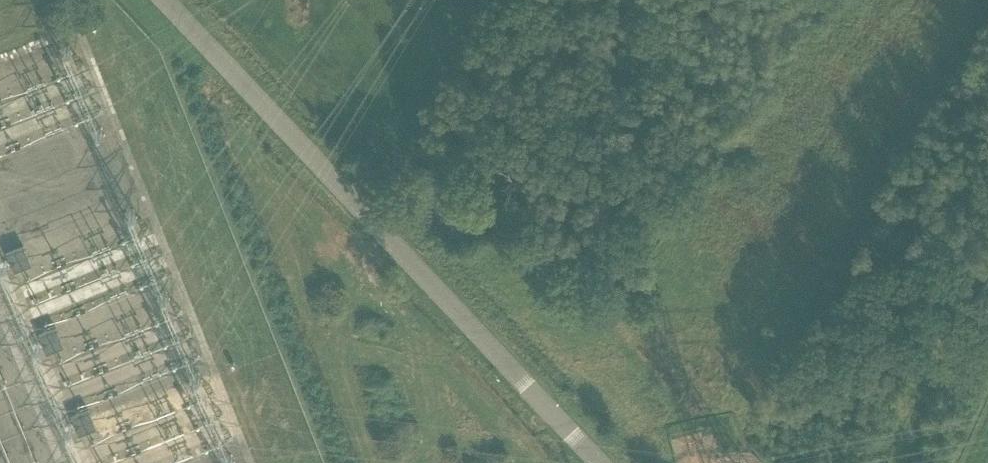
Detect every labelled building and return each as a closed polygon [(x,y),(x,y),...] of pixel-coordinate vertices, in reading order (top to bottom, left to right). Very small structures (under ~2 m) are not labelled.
[(5,252),(13,272),(32,265),(24,245),(5,252)] [(37,333),(45,353),(63,346),(56,326),(37,333)] [(70,414),(78,435),(96,428),(88,407),(70,414)]
